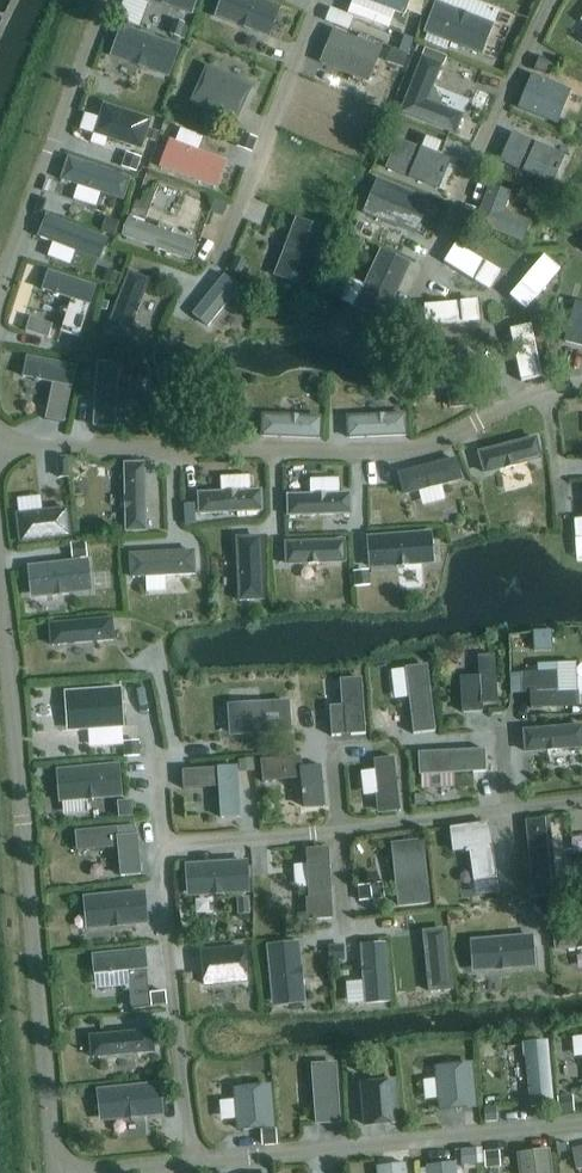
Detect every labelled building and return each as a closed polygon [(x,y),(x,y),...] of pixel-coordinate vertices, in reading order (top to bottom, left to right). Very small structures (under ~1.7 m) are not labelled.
[(190,12),(194,0),(157,0),(190,12)] [(260,0),(222,0),(216,15),(265,34),(276,6),(260,0)] [(406,16),(413,0),(368,0),(406,16)] [(480,54),(493,23),(436,1),(423,32),(480,54)] [(174,20),(169,33),(184,39),(188,27),(184,26),(184,23),(174,20)] [(168,77),(180,47),(121,24),(109,55),(168,77)] [(320,62),(368,82),(381,49),(333,29),(320,62)] [(413,38),(404,35),(399,49),(408,53),(413,38)] [(391,48),(386,61),(403,68),(408,55),(391,48)] [(463,114),(427,100),(442,64),(422,56),(400,112),(455,135),(463,114)] [(539,56),(534,70),(549,76),(554,62),(539,56)] [(207,66),(191,101),(235,121),(251,86),(207,66)] [(518,107),(557,124),(571,91),(532,74),(518,107)] [(151,120),(103,104),(94,133),(141,149),(151,120)] [(252,149),(256,138),(243,133),(238,144),(252,149)] [(511,133),(500,162),(551,184),(565,156),(511,133)] [(391,137),(381,167),(439,188),(450,161),(391,137)] [(216,187),(225,161),(169,140),(160,167),(216,187)] [(126,152),(121,166),(136,172),(141,158),(126,152)] [(67,157),(60,178),(123,199),(130,178),(67,157)] [(396,225),(395,226),(408,231),(414,219),(412,218),(421,198),(378,179),(364,211),(396,225)] [(531,221),(503,211),(510,193),(489,184),(474,224),(522,243),(531,221)] [(136,200),(131,215),(144,220),(150,204),(136,200)] [(46,216),(38,235),(99,259),(106,239),(46,216)] [(106,217),(102,231),(114,235),(119,221),(106,217)] [(195,242),(129,218),(122,236),(188,260),(195,242)] [(273,275),(304,287),(327,230),(295,218),(273,275)] [(364,224),(358,222),(355,229),(361,231),(364,224)] [(364,239),(355,235),(350,247),(359,251),(364,239)] [(455,244),(445,261),(475,280),(485,263),(455,244)] [(410,263),(381,249),(353,307),(382,321),(410,263)] [(236,256),(230,269),(240,274),(246,261),(236,256)] [(543,256),(521,283),(536,297),(559,269),(543,256)] [(121,274),(106,269),(102,280),(117,286),(121,274)] [(95,285),(48,270),(42,289),(71,299),(61,331),(78,337),(95,285)] [(129,272),(106,330),(126,338),(149,280),(129,272)] [(193,313),(208,325),(239,287),(224,274),(193,313)] [(575,301),(564,341),(581,346),(581,302),(575,301)] [(460,302),(424,305),(426,325),(461,322),(460,302)] [(30,318),(26,330),(48,337),(52,325),(30,318)] [(71,342),(68,357),(81,359),(84,345),(71,342)] [(533,342),(514,346),(521,381),(541,377),(533,342)] [(464,347),(444,349),(450,407),(471,405),(464,347)] [(75,367),(27,356),(22,376),(53,383),(45,418),(63,422),(75,367)] [(117,362),(96,361),(93,425),(114,426),(117,362)] [(346,415),(347,437),(406,435),(405,413),(346,415)] [(320,437),(320,417),(262,415),(261,435),(320,437)] [(483,473),(541,459),(536,436),(478,451),(483,473)] [(68,456),(56,457),(57,478),(69,477),(68,456)] [(403,494),(461,479),(455,457),(398,472),(403,494)] [(146,530),(145,462),(124,463),(125,530),(146,530)] [(262,510),(261,490),(198,493),(199,513),(262,510)] [(350,513),(350,493),(287,495),(288,515),(350,513)] [(70,535),(66,507),(16,514),(19,542),(70,535)] [(369,568),(433,562),(431,532),(367,537),(369,568)] [(261,536),(236,537),(239,600),(263,599),(261,536)] [(285,542),(285,564),(345,562),(345,540),(285,542)] [(85,542),(70,543),(72,558),(87,557),(85,542)] [(195,574),(193,550),(130,554),(131,577),(195,574)] [(91,591),(87,559),(27,566),(31,598),(91,591)] [(369,573),(354,574),(355,586),(370,585),(369,573)] [(49,623),(51,644),(113,639),(111,618),(49,623)] [(552,630),(534,631),(534,651),(553,650),(552,630)] [(480,676),(460,677),(462,713),(482,711),(482,703),(497,703),(494,655),(479,656),(480,676)] [(427,666),(406,668),(414,734),(435,731),(427,666)] [(578,705),(578,691),(557,692),(556,671),(522,672),(523,692),(531,692),(532,708),(578,705)] [(366,732),(362,679),(342,680),(346,733),(366,732)] [(120,689),(76,692),(77,701),(69,702),(71,729),(123,725),(120,689)] [(232,704),(235,733),(290,729),(288,700),(232,704)] [(581,725),(524,730),(526,751),(581,746),(581,728),(581,725)] [(138,743),(124,744),(125,755),(139,754),(138,743)] [(487,770),(485,748),(419,752),(421,774),(487,770)] [(301,755),(261,759),(263,782),(301,778),(304,809),(325,806),(321,766),(302,768),(301,755)] [(394,757),(374,759),(377,794),(375,794),(378,814),(400,811),(394,757)] [(253,758),(238,759),(239,772),(254,771),(253,758)] [(58,773),(60,800),(120,795),(118,765),(61,770),(58,773)] [(219,785),(221,816),(240,815),(237,766),(182,769),(183,787),(219,785)] [(131,800),(117,801),(118,817),(132,816),(131,800)] [(533,897),(558,895),(550,817),(525,819),(533,897)] [(488,823),(451,828),(454,849),(470,847),(474,881),(495,878),(488,823)] [(77,850),(118,846),(121,874),(141,872),(137,834),(118,836),(117,826),(75,830),(77,850)] [(429,902),(422,844),(394,848),(401,905),(429,902)] [(328,851),(308,853),(311,898),(307,898),(308,918),(332,917),(328,851)] [(247,891),(246,861),(195,865),(188,871),(189,894),(247,891)] [(370,885),(358,886),(359,900),(371,899),(370,885)] [(88,896),(85,900),(87,926),(146,921),(143,891),(88,896)] [(248,898),(238,899),(239,913),(249,912),(248,898)] [(554,928),(556,949),(581,946),(581,925),(554,928)] [(441,988),(450,987),(445,930),(425,932),(430,980),(427,981),(428,990),(431,992),(439,991),(441,988)] [(475,970),(534,964),(531,935),(477,940),(473,945),(475,970)] [(275,1004),(289,1003),(288,994),(303,992),(298,942),(269,945),(275,1004)] [(386,943),(361,945),(366,1002),(390,1000),(386,943)] [(329,945),(330,960),(342,959),(341,944),(329,945)] [(243,947),(202,952),(205,985),(246,980),(243,947)] [(94,974),(127,970),(131,1007),(150,1005),(146,968),(144,949),(93,955),(94,974)] [(163,986),(150,988),(151,1000),(165,998),(163,986)] [(94,1056),(154,1050),(152,1030),(93,1035),(94,1056)] [(524,1055),(526,1055),(531,1104),(552,1102),(546,1043),(535,1044),(534,1042),(525,1042),(523,1045),(524,1055)] [(339,1121),(335,1062),(312,1064),(316,1122),(339,1121)] [(440,1108),(475,1105),(471,1063),(436,1066),(440,1108)] [(398,1121),(394,1079),(361,1082),(365,1124),(398,1121)] [(162,1113),(158,1083),(104,1089),(99,1096),(102,1119),(162,1113)] [(269,1084),(235,1087),(238,1129),(273,1126),(269,1084)] [(571,1096),(559,1097),(560,1109),(572,1108),(571,1096)] [(484,1107),(485,1121),(496,1120),(496,1106),(484,1107)] [(275,1128),(261,1129),(263,1144),(276,1144),(275,1128)] [(567,1150),(566,1141),(558,1142),(560,1151),(567,1150)] [(581,1168),(581,1147),(573,1149),(577,1169),(581,1168)] [(474,1149),(462,1150),(463,1163),(475,1162),(474,1149)] [(549,1150),(518,1153),(520,1172),(551,1172),(549,1150)] [(496,1151),(484,1152),(486,1166),(498,1165),(496,1151)] [(428,1172),(456,1172),(455,1162),(427,1166),(428,1172)] [(405,1163),(377,1166),(377,1172),(406,1172),(405,1163)]
